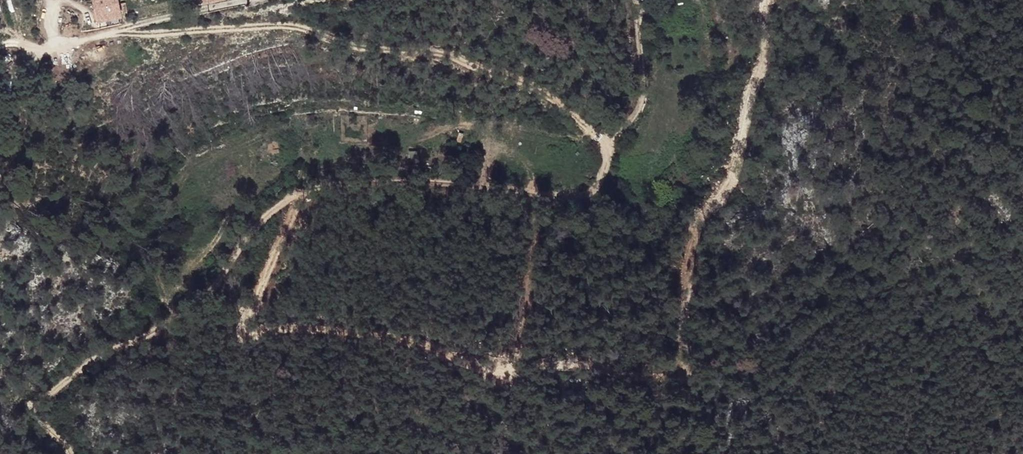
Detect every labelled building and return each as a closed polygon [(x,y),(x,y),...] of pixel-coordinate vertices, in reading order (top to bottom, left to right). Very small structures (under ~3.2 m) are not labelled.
[(95,24),(121,19),(117,0),(90,0),(95,24)]
